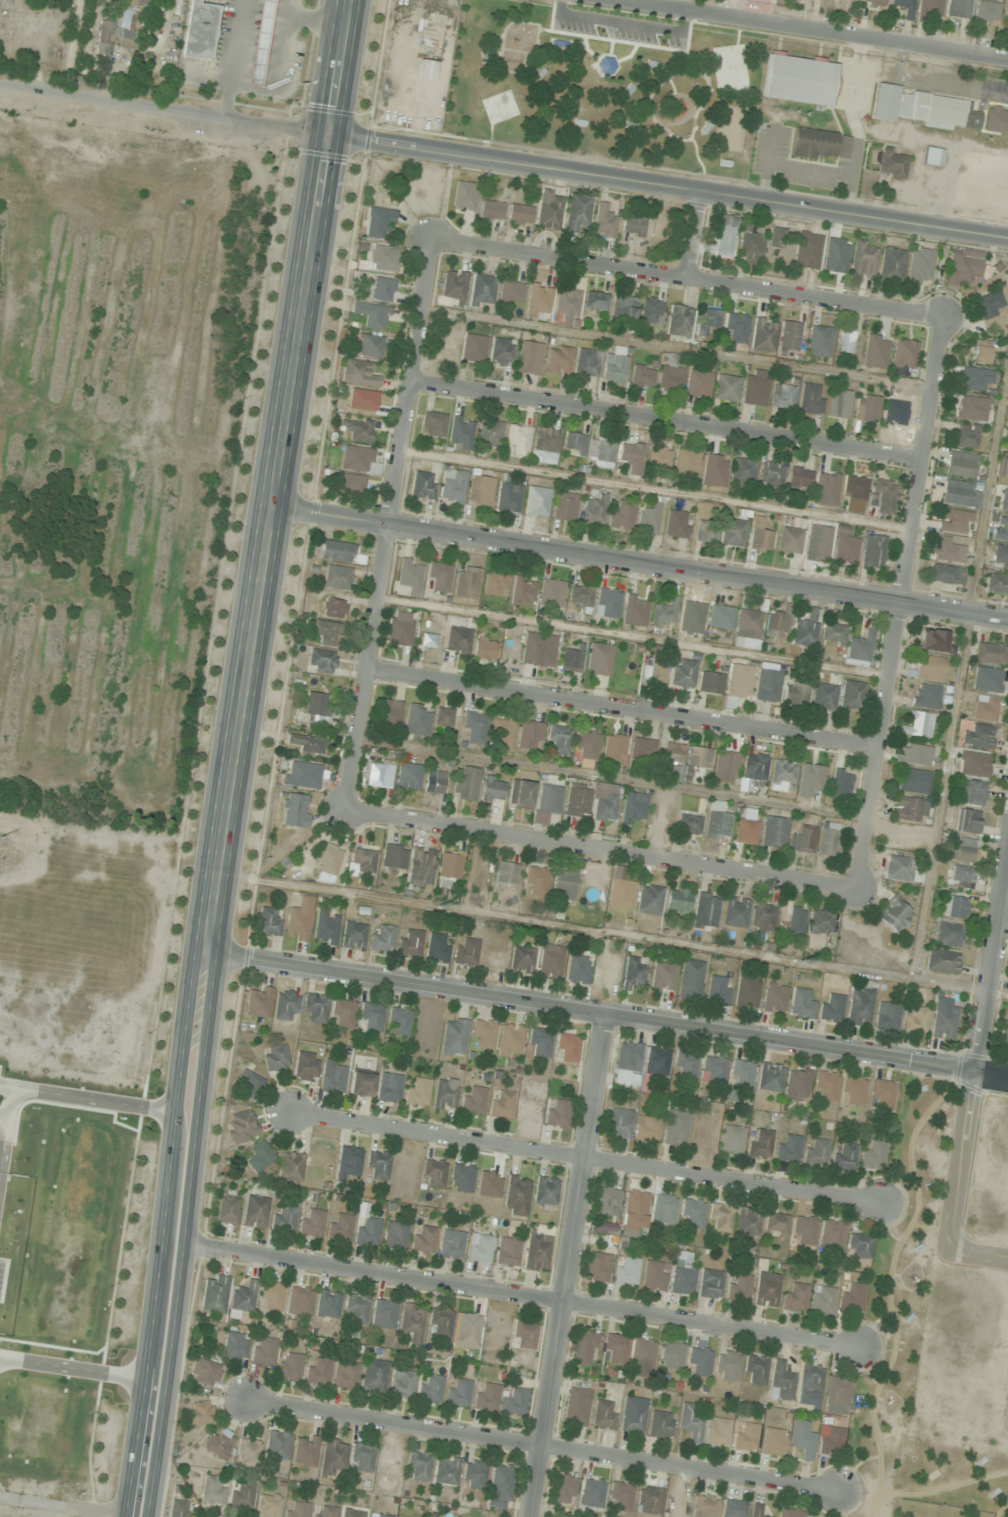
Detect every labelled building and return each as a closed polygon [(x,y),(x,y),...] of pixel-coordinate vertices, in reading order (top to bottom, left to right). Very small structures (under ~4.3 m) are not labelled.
[(95,54),(112,55),(113,46),(133,48),(137,6),(146,6),(147,0),(124,0),(122,22),(98,20),(95,54)] [(199,4),(199,0),(189,0),(181,57),(211,61),(218,6),(199,4)] [(272,0),(259,0),(247,85),(261,87),(272,0)] [(903,7),(902,20),(912,21),(914,0),(892,0),(891,6),(903,7)] [(917,13),(939,17),(942,0),(920,0),(917,13)] [(971,0),(948,0),(945,16),(967,20),(971,0)] [(991,3),(991,0),(977,0),(974,22),(997,25),(999,3),(991,3)] [(829,109),(836,60),(767,52),(761,100),(829,109)] [(605,77),(617,67),(608,56),(596,66),(605,77)] [(435,80),(434,60),(417,61),(418,81),(435,80)] [(893,123),(898,87),(876,83),(870,119),(893,123)] [(967,102),(901,91),(897,118),(922,122),(921,127),(948,132),(949,126),(979,130),(981,115),(966,112),(967,102)] [(790,155),(847,162),(850,134),(793,128),(790,155)] [(940,167),(943,150),(925,147),(922,164),(940,167)] [(905,178),(907,152),(880,150),(878,176),(905,178)] [(474,210),(476,184),(455,182),(452,208),(474,210)] [(558,229),(563,194),(541,190),(536,226),(558,229)] [(585,233),(592,197),(569,193),(563,230),(585,233)] [(502,203),(481,201),(479,218),(501,220),(502,203)] [(614,237),(616,215),(606,215),(607,204),(596,203),(593,236),(614,237)] [(532,207),(509,205),(507,222),(530,225),(532,207)] [(391,238),(391,209),(366,209),(366,238),(391,238)] [(737,219),(721,216),(713,254),(729,257),(737,219)] [(643,236),(643,217),(621,217),(621,236),(643,236)] [(787,246),(786,228),(769,229),(770,247),(787,246)] [(761,259),(763,234),(741,232),(739,258),(761,259)] [(816,270),(821,235),(799,232),(794,267),(816,270)] [(850,276),(873,279),(877,243),(854,241),(850,276)] [(396,271),(398,248),(372,246),(370,269),(396,271)] [(907,283),(929,286),(933,250),(911,247),(907,283)] [(901,283),(905,251),(882,248),(878,280),(901,283)] [(947,282),(978,285),(981,256),(949,254),(947,282)] [(441,299),(464,301),(466,273),(444,271),(441,299)] [(469,305),(492,307),(495,276),(473,274),(469,305)] [(390,303),(396,281),(375,276),(370,298),(390,303)] [(524,283),(501,280),(498,300),(522,303),(524,283)] [(524,312),(545,318),(553,288),(532,283),(524,312)] [(581,291),(557,288),(554,313),(562,314),(560,325),(576,327),(581,291)] [(605,312),(608,295),(587,291),(584,307),(605,312)] [(979,318),(1005,311),(1000,292),(975,298),(979,318)] [(612,323),(635,323),(635,296),(612,296),(612,323)] [(640,322),(660,324),(662,300),(642,297),(640,322)] [(366,316),(363,325),(383,331),(389,310),(354,300),(351,312),(366,316)] [(665,334),(686,338),(692,309),(671,305),(665,334)] [(707,325),(713,329),(721,317),(705,307),(691,327),(701,334),(707,325)] [(725,340),(742,345),(750,318),(728,311),(722,332),(727,333),(725,340)] [(772,352),(777,321),(755,317),(750,348),(772,352)] [(801,323),(782,321),(779,349),(798,351),(801,323)] [(833,329),(811,325),(806,355),(829,358),(833,329)] [(836,351),(852,354),(855,332),(839,330),(836,351)] [(384,337),(355,334),(353,355),(382,358),(384,337)] [(486,336),(463,334),(460,361),(483,363),(486,336)] [(889,338),(868,334),(862,365),(883,370),(889,338)] [(513,339),(490,339),(490,365),(513,366),(513,339)] [(917,341),(894,339),(892,367),(915,368),(917,341)] [(971,362),(987,364),(990,342),(973,340),(971,362)] [(538,375),(542,344),(521,341),(516,372),(538,375)] [(567,376),(572,348),(549,345),(544,372),(567,376)] [(629,349),(607,346),(602,382),(624,385),(629,349)] [(597,376),(598,351),(576,350),(575,375),(597,376)] [(675,367),(675,355),(660,355),(660,389),(682,389),(682,367),(675,367)] [(371,375),(372,363),(344,360),(341,383),(379,387),(381,376),(371,375)] [(629,385),(651,389),(655,369),(633,365),(629,385)] [(989,392),(991,370),(961,368),(960,390),(989,392)] [(711,373),(688,371),(686,396),(709,398),(711,373)] [(766,371),(744,371),(744,404),(766,404),(766,371)] [(740,379),(717,375),(713,398),(736,403),(740,379)] [(796,387),(773,384),(770,408),(793,411),(796,387)] [(818,395),(818,386),(800,386),(800,414),(821,414),(821,395),(818,395)] [(825,415),(845,420),(851,393),(830,388),(825,415)] [(855,420),(876,424),(880,398),(859,395),(855,420)] [(987,399),(957,396),(955,419),(985,421),(987,399)] [(442,438),(446,415),(424,411),(419,434),(442,438)] [(471,450),(474,420),(451,417),(448,448),(471,450)] [(349,430),(349,441),(371,442),(373,421),(341,419),(341,430),(349,430)] [(498,448),(503,424),(481,420),(477,444),(498,448)] [(526,458),(530,427),(508,425),(505,444),(514,446),(513,456),(526,458)] [(977,428),(954,428),(954,447),(977,447),(977,428)] [(557,457),(557,429),(535,429),(535,457),(557,457)] [(562,454),(583,457),(585,435),(564,433),(562,454)] [(614,442),(590,439),(588,461),(612,463),(614,442)] [(629,463),(626,474),(637,476),(644,446),(622,441),(618,461),(629,463)] [(373,450),(344,445),(340,469),(379,476),(380,463),(371,462),(373,450)] [(668,470),(670,448),(649,447),(647,469),(668,470)] [(695,477),(700,453),(677,448),(672,472),(695,477)] [(975,455),(948,452),(945,475),(973,478),(975,455)] [(756,461),(732,458),(729,486),(753,488),(756,461)] [(759,486),(782,487),(782,464),(760,463),(759,486)] [(812,471),(790,467),(787,485),(808,489),(812,471)] [(462,503),(466,472),(443,469),(440,501),(462,503)] [(436,474),(413,472),(410,498),(433,500),(436,474)] [(812,503),(834,506),(839,476),(817,472),(812,503)] [(366,494),(366,475),(335,475),(335,494),(366,494)] [(494,478),(471,475),(467,506),(491,509),(494,478)] [(868,478),(845,475),(843,495),(847,496),(846,507),(864,509),(868,478)] [(521,511),(519,480),(497,481),(498,512),(521,511)] [(979,484),(944,480),(941,503),(977,507),(979,484)] [(877,495),(876,514),(893,515),(896,483),(873,481),(872,494),(877,495)] [(546,517),(550,490),(528,486),(523,513),(546,517)] [(1007,512),(1007,489),(1004,488),(999,510),(1007,512)] [(576,494),(555,493),(554,520),(574,521),(576,494)] [(604,495),(597,495),(597,500),(583,500),(583,523),(604,523),(604,495)] [(633,503),(616,501),(615,510),(610,510),(608,527),(631,529),(633,503)] [(636,531),(655,535),(661,504),(651,502),(650,511),(640,509),(636,531)] [(971,513),(940,509),(937,531),(968,535),(971,513)] [(664,536),(686,538),(689,513),(667,511),(664,536)] [(764,517),(754,516),(749,549),(769,553),(773,531),(762,529),(764,517)] [(993,528),(991,539),(1007,541),(1007,519),(1001,518),(1000,528),(993,528)] [(721,545),(743,547),(746,521),(723,519),(721,545)] [(717,523),(697,522),(695,541),(715,543),(717,523)] [(804,559),(827,563),(832,528),(809,525),(804,559)] [(799,554),(802,530),(780,527),(777,552),(799,554)] [(858,538),(847,537),(848,529),(837,528),(834,562),(855,564),(858,538)] [(882,568),(885,537),(864,535),(861,566),(882,568)] [(951,538),(934,536),(932,559),(961,563),(963,547),(950,546),(951,538)] [(322,562),(355,560),(354,542),(321,543),(322,562)] [(1001,571),(1007,571),(1007,547),(994,546),(993,562),(1001,563),(1001,571)] [(423,562),(401,559),(397,587),(419,591),(423,562)] [(449,592),(452,565),(430,562),(427,590),(449,592)] [(323,586),(350,591),(353,569),(327,565),(323,586)] [(964,568),(931,565),(929,581),(962,585),(964,568)] [(453,596),(475,601),(481,571),(459,566),(453,596)] [(508,575),(485,573),(484,595),(506,596),(508,575)] [(1007,595),(1007,576),(987,574),(985,592),(1007,595)] [(514,577),(510,603),(532,607),(536,581),(514,577)] [(538,604),(561,607),(564,582),(541,579),(538,604)] [(568,605),(590,608),(592,587),(570,584),(568,605)] [(620,590),(598,588),(595,616),(617,618),(620,590)] [(622,625),(645,627),(648,598),(625,595),(622,625)] [(675,596),(668,596),(668,604),(652,605),(653,627),(676,627),(675,596)] [(347,602),(325,597),(321,615),(343,620),(347,602)] [(791,605),(783,604),(781,614),(768,612),(764,636),(786,639),(791,605)] [(730,630),(734,609),(711,605),(707,626),(730,630)] [(817,645),(815,608),(808,608),(809,620),(793,621),(795,646),(817,645)] [(732,646),(756,650),(762,613),(739,609),(732,646)] [(411,646),(413,613),(389,612),(388,645),(411,646)] [(319,636),(319,645),(338,647),(341,624),(315,621),(313,635),(319,636)] [(820,640),(844,643),(846,626),(823,623),(820,640)] [(472,631),(448,627),(445,651),(468,654),(472,631)] [(945,652),(946,631),(921,631),(920,651),(945,652)] [(435,648),(437,636),(422,634),(420,646),(435,648)] [(551,670),(557,640),(535,636),(529,666),(551,670)] [(847,664),(867,665),(869,640),(848,638),(847,664)] [(493,660),(495,642),(475,640),(473,658),(493,660)] [(1004,666),(1007,647),(977,641),(974,660),(1004,666)] [(588,674),(610,675),(610,644),(588,644),(588,674)] [(333,675),(337,653),(311,648),(307,670),(333,675)] [(580,670),(582,651),(562,649),(561,668),(580,670)] [(698,654),(690,653),(689,662),(675,660),(671,685),(693,689),(698,654)] [(946,660),(919,654),(914,677),(941,683),(946,660)] [(641,681),(665,684),(667,664),(643,662),(641,681)] [(727,697),(750,699),(752,666),(729,665),(727,697)] [(967,688),(998,694),(1002,672),(971,666),(967,688)] [(754,700),(777,703),(781,672),(758,669),(754,700)] [(721,694),(723,674),(700,672),(698,692),(721,694)] [(861,713),(861,682),(841,682),(841,713),(861,713)] [(807,684),(783,684),(783,704),(807,704),(807,684)] [(835,709),(835,684),(813,684),(813,709),(835,709)] [(940,685),(912,685),(912,708),(940,708),(940,685)] [(328,723),(329,694),(306,693),(306,723),(328,723)] [(972,718),(994,722),(999,699),(976,695),(972,718)] [(403,702),(380,699),(376,724),(399,728),(403,702)] [(428,706),(406,706),(406,739),(428,739),(428,706)] [(434,726),(451,728),(453,710),(436,708),(434,726)] [(467,732),(465,743),(482,746),(487,715),(464,711),(461,731),(467,732)] [(933,714),(909,712),(908,726),(898,725),(897,735),(930,739),(933,714)] [(492,749),(513,749),(513,720),(492,720),(492,749)] [(518,749),(540,751),(543,723),(520,721),(518,749)] [(547,743),(553,744),(552,755),(567,756),(570,727),(549,725),(547,743)] [(991,748),(993,727),(972,725),(971,733),(962,732),(961,745),(991,748)] [(598,731),(576,731),(576,759),(598,759),(598,731)] [(624,760),(626,736),(605,734),(603,758),(624,760)] [(631,760),(654,760),(654,739),(631,739),(631,760)] [(683,744),(663,743),(662,763),(681,765),(683,744)] [(932,747),(901,743),(899,763),(930,767),(932,747)] [(709,770),(711,750),(689,747),(687,767),(709,770)] [(736,784),(738,753),(716,752),(714,782),(736,784)] [(959,776),(989,776),(989,753),(959,753),(959,776)] [(743,779),(766,780),(768,756),(745,754),(743,779)] [(393,762),(380,759),(379,765),(370,763),(366,785),(388,789),(393,762)] [(769,789),(784,793),(786,782),(792,784),(797,763),(775,759),(769,789)] [(322,766),(289,760),(284,784),(317,791),(322,766)] [(419,791),(421,765),(399,763),(396,789),(419,791)] [(474,801),(478,769),(456,766),(452,798),(474,801)] [(897,791),(927,795),(930,772),(901,767),(897,791)] [(446,771),(428,768),(423,794),(441,797),(446,771)] [(502,803),(504,779),(483,777),(481,801),(502,803)] [(983,807),(986,783),(959,779),(956,803),(983,807)] [(508,804),(531,807),(534,782),(511,780),(508,804)] [(563,788),(540,784),(536,810),(558,814),(563,788)] [(566,818),(589,818),(589,789),(566,789),(566,818)] [(648,796),(625,792),(620,824),(631,825),(632,818),(644,820),(648,796)] [(281,826),(307,829),(311,796),(284,793),(281,826)] [(617,794),(605,793),(604,801),(596,800),(593,819),(613,822),(617,794)] [(924,823),(926,800),(896,798),(894,820),(924,823)] [(956,831),(977,834),(981,812),(960,809),(956,831)] [(704,837),(726,841),(731,815),(709,811),(704,837)] [(701,816),(679,814),(677,833),(700,835),(701,816)] [(783,850),(789,820),(766,816),(760,845),(783,850)] [(755,845),(759,822),(738,818),(733,841),(755,845)] [(818,855),(835,857),(838,824),(821,822),(818,855)] [(791,832),(789,851),(812,853),(815,827),(800,825),(799,832),(791,832)] [(950,850),(949,860),(973,863),(975,840),(958,838),(957,851),(950,850)] [(314,870),(335,877),(343,849),(322,842),(314,870)] [(378,866),(398,875),(409,852),(389,842),(378,866)] [(436,850),(411,847),(407,885),(431,888),(436,850)] [(373,874),(376,851),(353,849),(351,871),(373,874)] [(437,884),(458,888),(463,855),(442,852),(437,884)] [(922,871),(913,870),(914,859),(887,855),(884,879),(921,883),(922,871)] [(496,888),(517,888),(517,863),(496,863),(496,888)] [(974,870),(950,864),(945,885),(968,891),(974,870)] [(525,896),(547,896),(547,868),(525,868),(525,896)] [(577,872),(555,870),(552,899),(573,901),(577,872)] [(608,907),(632,910),(635,881),(611,879),(608,907)] [(659,916),(665,889),(641,884),(635,911),(659,916)] [(666,911),(688,913),(691,891),(669,889),(666,911)] [(714,930),(720,896),(698,892),(692,926),(714,930)] [(947,916),(962,919),(967,899),(951,895),(947,916)] [(746,928),(749,900),(726,897),(723,926),(746,928)] [(912,915),(893,898),(876,916),(895,933),(912,915)] [(776,906),(755,902),(750,929),(772,932),(776,906)] [(256,933),(279,937),(282,918),(276,917),(278,910),(261,907),(256,933)] [(803,934),(805,908),(788,907),(786,933),(803,934)] [(285,937),(306,942),(311,912),(291,908),(285,937)] [(339,913),(318,910),(313,941),(335,944),(339,913)] [(832,911),(810,911),(810,934),(832,934),(832,911)] [(366,924),(344,921),(341,947),(363,950),(366,924)] [(960,948),(964,926),(938,921),(934,942),(960,948)] [(393,951),(392,926),(371,927),(372,953),(393,951)] [(423,932),(402,928),(397,955),(418,959),(423,932)] [(424,960),(447,964),(450,944),(446,943),(447,936),(429,933),(424,960)] [(478,940),(457,938),(454,963),(475,966),(478,940)] [(539,977),(561,978),(563,946),(541,945),(539,977)] [(510,972),(532,974),(534,949),(512,947),(510,972)] [(959,954),(928,949),(925,970),(956,974),(959,954)] [(587,985),(590,957),(569,955),(566,983),(587,985)] [(622,990),(631,991),(632,985),(643,986),(647,959),(627,956),(622,990)] [(705,963),(683,960),(679,997),(700,1000),(705,963)] [(673,991),(676,964),(654,961),(651,988),(673,991)] [(705,1002),(727,1007),(733,981),(711,976),(705,1002)] [(734,1004),(756,1008),(761,983),(739,980),(734,1004)] [(788,987),(767,984),(762,1011),(784,1015),(788,987)] [(270,988),(261,987),(261,991),(249,990),(248,1017),(269,1018),(270,988)] [(874,991),(852,987),(846,1024),(868,1028),(874,991)] [(817,993),(795,988),(789,1015),(812,1020),(817,993)] [(295,1021),(298,993),(277,991),(274,1019),(295,1021)] [(305,1014),(308,1013),(309,1024),(327,1023),(325,994),(304,996),(305,1014)] [(820,1020),(842,1022),(844,996),(822,994),(820,1020)] [(332,1026),(352,1029),(355,1003),(335,1001),(332,1026)] [(386,1008),(363,1002),(358,1019),(369,1021),(366,1029),(379,1032),(386,1008)] [(898,1031),(900,1004),(878,1002),(875,1029),(898,1031)] [(902,1033),(925,1037),(929,1009),(907,1006),(902,1033)] [(930,1037),(952,1042),(959,1012),(937,1007),(930,1037)] [(410,1008),(390,1008),(390,1036),(410,1036),(410,1008)] [(464,1057),(468,1021),(445,1018),(441,1054),(464,1057)] [(491,1020),(471,1024),(476,1049),(496,1046),(491,1020)] [(524,1026),(501,1024),(499,1050),(522,1052),(524,1026)] [(551,1030),(530,1029),(529,1047),(533,1047),(533,1057),(550,1057),(551,1030)] [(580,1035),(558,1035),(557,1062),(579,1063),(580,1035)] [(636,1087),(644,1045),(621,1041),(614,1083),(636,1087)] [(265,1071),(287,1071),(287,1046),(265,1046),(265,1071)] [(666,1079),(671,1050),(649,1047),(644,1075),(666,1079)] [(695,1081),(700,1052),(677,1049),(674,1069),(681,1070),(680,1078),(695,1081)] [(319,1054),(296,1052),(294,1080),(316,1082),(319,1054)] [(727,1058),(704,1056),(702,1080),(725,1083),(727,1058)] [(730,1085),(752,1088),(756,1062),(733,1059),(730,1085)] [(783,1066),(760,1064),(758,1090),(780,1093),(783,1066)] [(328,1072),(318,1075),(325,1096),(347,1089),(339,1065),(327,1069),(328,1072)] [(810,1097),(808,1069),(786,1070),(788,1098),(810,1097)] [(253,1099),(262,1078),(244,1070),(234,1090),(253,1099)] [(369,1100),(374,1076),(352,1071),(347,1096),(369,1100)] [(813,1096),(832,1103),(841,1078),(823,1071),(813,1096)] [(399,1073),(377,1075),(378,1107),(401,1105),(399,1073)] [(862,1107),(867,1079),(845,1075),(840,1103),(862,1107)] [(406,1106),(429,1106),(429,1079),(410,1079),(410,1086),(406,1086),(406,1106)] [(457,1079),(435,1079),(435,1110),(457,1110),(457,1079)] [(871,1110),(894,1110),(894,1082),(871,1082),(871,1110)] [(484,1115),(484,1088),(467,1088),(467,1094),(462,1094),(462,1115),(484,1115)] [(510,1121),(516,1094),(494,1089),(488,1116),(510,1121)] [(554,1109),(546,1109),(546,1127),(569,1127),(569,1100),(554,1100),(554,1109)] [(634,1109),(611,1106),(607,1136),(629,1139),(634,1109)] [(225,1120),(237,1145),(260,1134),(247,1109),(225,1120)] [(685,1148),(691,1115),(668,1110),(662,1143),(685,1148)] [(656,1143),(661,1119),(638,1115),(634,1139),(656,1143)] [(745,1129),(723,1125),(719,1152),(741,1155),(745,1129)] [(770,1158),(773,1131),(751,1129),(748,1156),(770,1158)] [(799,1162),(799,1136),(778,1136),(778,1162),(799,1162)] [(805,1166),(827,1167),(827,1139),(806,1139),(805,1166)] [(242,1161),(255,1175),(275,1155),(262,1141),(242,1161)] [(858,1145),(836,1143),(833,1170),(855,1172),(858,1145)] [(361,1148),(338,1147),(337,1180),(359,1181),(361,1148)] [(305,1155),(283,1151),(278,1179),(300,1183),(305,1155)] [(387,1152),(366,1153),(368,1180),(389,1179),(387,1152)] [(431,1190),(448,1184),(439,1159),(421,1166),(431,1190)] [(471,1194),(475,1166),(453,1163),(449,1191),(471,1194)] [(526,1218),(530,1178),(508,1175),(504,1215),(526,1218)] [(533,1203),(555,1207),(559,1180),(538,1176),(533,1203)] [(618,1216),(619,1188),(597,1187),(596,1215),(618,1216)] [(649,1193),(627,1191),(623,1218),(646,1220),(649,1193)] [(658,1214),(657,1222),(673,1225),(678,1198),(656,1193),(652,1212),(658,1214)] [(240,1198),(221,1195),(216,1222),(235,1225),(240,1198)] [(268,1198),(245,1196),(243,1228),(265,1230),(268,1198)] [(706,1203),(683,1199),(680,1217),(689,1218),(687,1227),(702,1229),(706,1203)] [(733,1207),(711,1204),(709,1223),(714,1224),(713,1231),(730,1233),(733,1207)] [(294,1207),(273,1207),(273,1231),(294,1231),(294,1207)] [(758,1236),(760,1209),(738,1208),(736,1235),(758,1236)] [(322,1210),(300,1210),(300,1236),(322,1236),(322,1210)] [(327,1240),(349,1242),(352,1215),(331,1213),(327,1240)] [(365,1252),(380,1239),(375,1233),(382,1227),(370,1213),(360,1221),(363,1225),(351,1234),(365,1252)] [(789,1216),(767,1213),(764,1234),(786,1237),(789,1216)] [(814,1246),(817,1219),(795,1217),(792,1244),(814,1246)] [(846,1223),(824,1220),(820,1247),(842,1250),(846,1223)] [(408,1224),(386,1221),(382,1248),(404,1251),(408,1224)] [(436,1228),(415,1225),(411,1251),(433,1255),(436,1228)] [(438,1257),(460,1261),(465,1233),(443,1229),(438,1257)] [(523,1271),(546,1274),(552,1236),(529,1232),(523,1271)] [(871,1257),(871,1234),(849,1234),(849,1257),(871,1257)] [(492,1235),(469,1235),(469,1263),(492,1263),(492,1235)] [(495,1266),(518,1268),(521,1239),(498,1237),(495,1266)] [(606,1283),(612,1256),(589,1251),(584,1279),(606,1283)] [(690,1294),(693,1253),(674,1251),(670,1293),(690,1294)] [(637,1259),(615,1259),(615,1285),(637,1285),(637,1259)] [(641,1288),(663,1291),(666,1264),(644,1261),(641,1288)] [(697,1297),(720,1299),(723,1272),(700,1270),(697,1297)] [(780,1274),(758,1271),(754,1305),(776,1308),(780,1274)] [(751,1277),(730,1274),(726,1299),(747,1303),(751,1277)] [(200,1311),(222,1315),(229,1277),(216,1275),(215,1283),(205,1281),(200,1311)] [(238,1321),(239,1312),(252,1314),(256,1280),(246,1279),(245,1289),(233,1287),(228,1319),(238,1321)] [(265,1300),(263,1311),(280,1313),(284,1284),(263,1281),(260,1300),(265,1300)] [(808,1286),(787,1282),(781,1309),(802,1314),(808,1286)] [(862,1311),(865,1285),(843,1283),(840,1309),(862,1311)] [(836,1290),(814,1286),(809,1312),(831,1316),(836,1290)] [(309,1316),(312,1290),(289,1288),(287,1314),(309,1316)] [(338,1319),(341,1294),(318,1291),(315,1316),(338,1319)] [(352,1315),(351,1323),(365,1326),(369,1298),(346,1295),(344,1313),(352,1315)] [(397,1303),(374,1300),(371,1327),(394,1329),(397,1303)] [(425,1307),(403,1304),(399,1332),(410,1334),(408,1344),(419,1346),(425,1307)] [(430,1337),(452,1336),(450,1310),(429,1311),(430,1337)] [(455,1340),(477,1342),(480,1316),(458,1313),(455,1340)] [(538,1325),(516,1320),(511,1346),(533,1351),(538,1325)] [(595,1360),(598,1334),(577,1332),(574,1358),(595,1360)] [(247,1334),(224,1333),(223,1360),(245,1361),(247,1334)] [(601,1362),(624,1365),(627,1337),(604,1335),(601,1362)] [(255,1346),(252,1346),(250,1363),(273,1365),(276,1340),(256,1337),(255,1346)] [(655,1340),(633,1338),(630,1366),(652,1369),(655,1340)] [(659,1368),(680,1370),(682,1344),(661,1343),(659,1368)] [(707,1377),(711,1352),(690,1348),(685,1374),(707,1377)] [(717,1372),(716,1378),(734,1382),(740,1355),(718,1351),(714,1372),(717,1372)] [(302,1355),(283,1354),(282,1363),(278,1362),(277,1380),(300,1381),(302,1355)] [(330,1361),(309,1357),(305,1383),(326,1386),(330,1361)] [(765,1357),(744,1357),(744,1384),(765,1384),(765,1357)] [(220,1366),(195,1359),(189,1380),(214,1388),(220,1366)] [(383,1395),(388,1363),(366,1359),(361,1392),(383,1395)] [(790,1401),(794,1373),(783,1371),(784,1360),(774,1359),(768,1397),(790,1401)] [(359,1364),(337,1361),(333,1387),(354,1391),(359,1364)] [(819,1395),(824,1369),(802,1365),(797,1391),(819,1395)] [(390,1396),(411,1398),(414,1373),(392,1371),(390,1396)] [(419,1383),(418,1402),(440,1403),(442,1376),(424,1376),(424,1383),(419,1383)] [(822,1410),(844,1415),(852,1381),(830,1376),(822,1410)] [(467,1408),(471,1382),(450,1379),(445,1404),(467,1408)] [(479,1383),(474,1408),(495,1412),(500,1387),(479,1383)] [(501,1397),(500,1414),(525,1415),(526,1389),(509,1388),(509,1397),(501,1397)] [(588,1390),(567,1390),(567,1425),(588,1425),(588,1390)] [(591,1428),(613,1430),(615,1412),(610,1411),(611,1403),(594,1402),(591,1428)] [(693,1405),(681,1403),(677,1430),(689,1432),(687,1442),(698,1444),(702,1415),(692,1414),(693,1405)] [(186,1425),(211,1426),(212,1406),(187,1405),(186,1425)] [(619,1431),(641,1435),(646,1409),(624,1405),(619,1431)] [(673,1415),(651,1411),(646,1436),(668,1440),(673,1415)] [(704,1444),(726,1447),(730,1421),(707,1418),(704,1444)] [(813,1433),(807,1433),(807,1421),(791,1421),(791,1448),(800,1448),(800,1460),(813,1460),(813,1433)] [(754,1452),(757,1425),(734,1422),(732,1450),(754,1452)] [(842,1453),(840,1428),(819,1429),(820,1455),(842,1453)] [(786,1431),(763,1429),(760,1454),(783,1457),(786,1431)] [(234,1439),(209,1431),(203,1453),(228,1460),(234,1439)] [(288,1460),(291,1434),(268,1431),(265,1458),(288,1460)] [(316,1436),(294,1438),(296,1466),(318,1464),(316,1436)] [(260,1442),(238,1439),(235,1466),(257,1469),(260,1442)] [(334,1478),(335,1469),(343,1471),(347,1443),(325,1439),(319,1475),(334,1478)] [(375,1447),(353,1444),(350,1471),(372,1474),(375,1447)] [(405,1478),(427,1482),(432,1456),(410,1452),(405,1478)] [(433,1482),(454,1486),(460,1460),(438,1456),(433,1482)] [(462,1487),(484,1489),(487,1463),(465,1461),(462,1487)] [(488,1507),(509,1509),(514,1469),(492,1467),(488,1507)] [(200,1502),(222,1505),(225,1478),(204,1475),(200,1502)] [(577,1478),(555,1475),(552,1503),(573,1505),(577,1478)] [(586,1497),(585,1506),(601,1509),(605,1482),(583,1479),(580,1496),(586,1497)] [(608,1501),(616,1502),(614,1511),(629,1513),(634,1487),(611,1483),(608,1501)] [(228,1507),(250,1510),(254,1487),(231,1484),(228,1507)] [(658,1516),(662,1490),(639,1487),(635,1512),(658,1516)] [(260,1494),(255,1516),(278,1516),(281,1498),(260,1494)] [(715,1497),(693,1497),(693,1516),(715,1516),(715,1497)] [(724,1500),(722,1516),(744,1516),(745,1503),(724,1500)] [(168,1501),(168,1516),(185,1516),(185,1501),(168,1501)] [(308,1504),(286,1502),(285,1516),(307,1516),(308,1504)] [(760,1516),(762,1506),(752,1504),(750,1516),(761,1516),(760,1516)] [(336,1508),(314,1506),(313,1516),(335,1516),(336,1508)] [(779,1509),(779,1516),(801,1516),(801,1511),(779,1509)]
